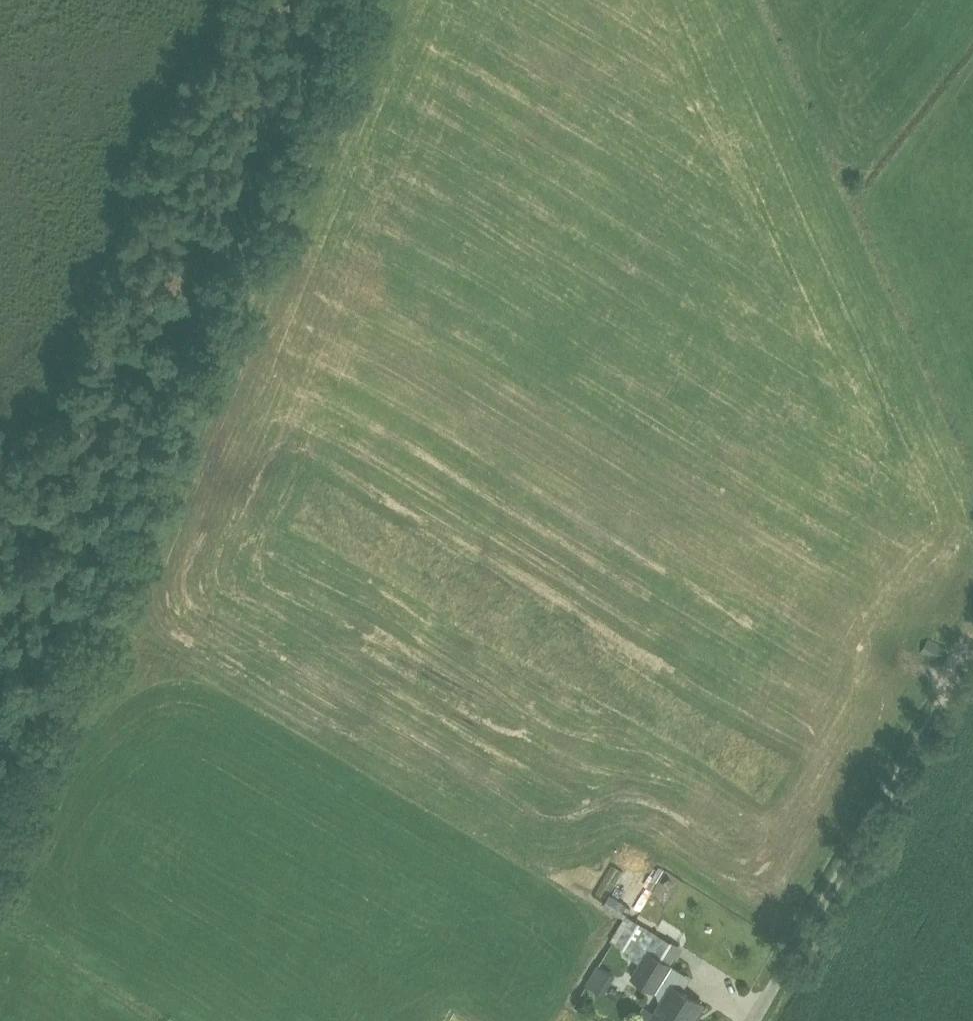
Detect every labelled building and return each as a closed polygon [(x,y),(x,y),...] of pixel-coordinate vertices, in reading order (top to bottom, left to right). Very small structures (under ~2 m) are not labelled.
[(927,639),(919,653),(934,661),(942,646),(927,639)] [(659,861),(646,880),(654,886),(668,867),(659,861)] [(654,990),(670,964),(682,945),(630,914),(615,939),(644,957),(632,977),(654,990)] [(588,983),(602,991),(612,973),(608,971),(599,965),(591,978),(588,983)] [(691,1017),(693,1018),(703,1003),(673,984),(654,1014),(657,1015),(653,1020),(688,1020),(691,1017)]
